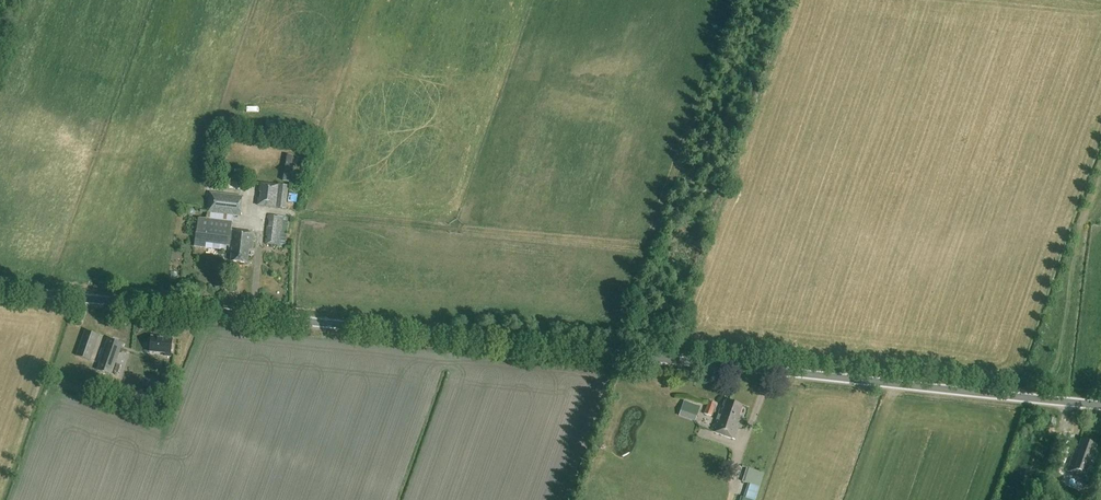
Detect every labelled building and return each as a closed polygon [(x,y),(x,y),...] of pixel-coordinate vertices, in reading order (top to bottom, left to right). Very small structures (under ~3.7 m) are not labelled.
[(291,181),(292,154),(284,154),(283,181),(291,181)] [(288,186),(278,185),(259,183),(258,193),(261,193),(260,198),(257,199),(256,206),(286,210),(288,186)] [(242,196),(209,192),(207,213),(240,217),(242,196)] [(265,244),(284,246),(287,226),(291,226),(292,218),(268,215),(267,220),(270,221),(269,227),(267,226),(265,244)] [(253,233),(231,231),(231,226),(198,222),(196,242),(232,247),(231,262),(247,264),(249,248),(252,248),(253,233)] [(99,336),(85,331),(76,356),(90,361),(99,336)] [(170,357),(172,340),(151,337),(149,352),(165,354),(165,356),(170,357)] [(122,344),(107,339),(97,370),(111,375),(122,344)] [(723,407),(721,413),(719,412),(712,432),(733,440),(738,428),(736,427),(739,418),(738,418),(742,407),(726,401),(725,403),(723,402),(722,406),(723,407)] [(700,407),(683,402),(678,417),(694,422),(700,407)] [(715,404),(708,402),(704,414),(710,416),(715,404)] [(1061,442),(1055,439),(1048,460),(1054,462),(1061,442)] [(1093,457),(1097,446),(1080,440),(1076,451),(1074,450),(1066,472),(1088,480),(1096,459),(1093,457)] [(748,484),(743,498),(748,499),(755,499),(759,487),(748,484)]
